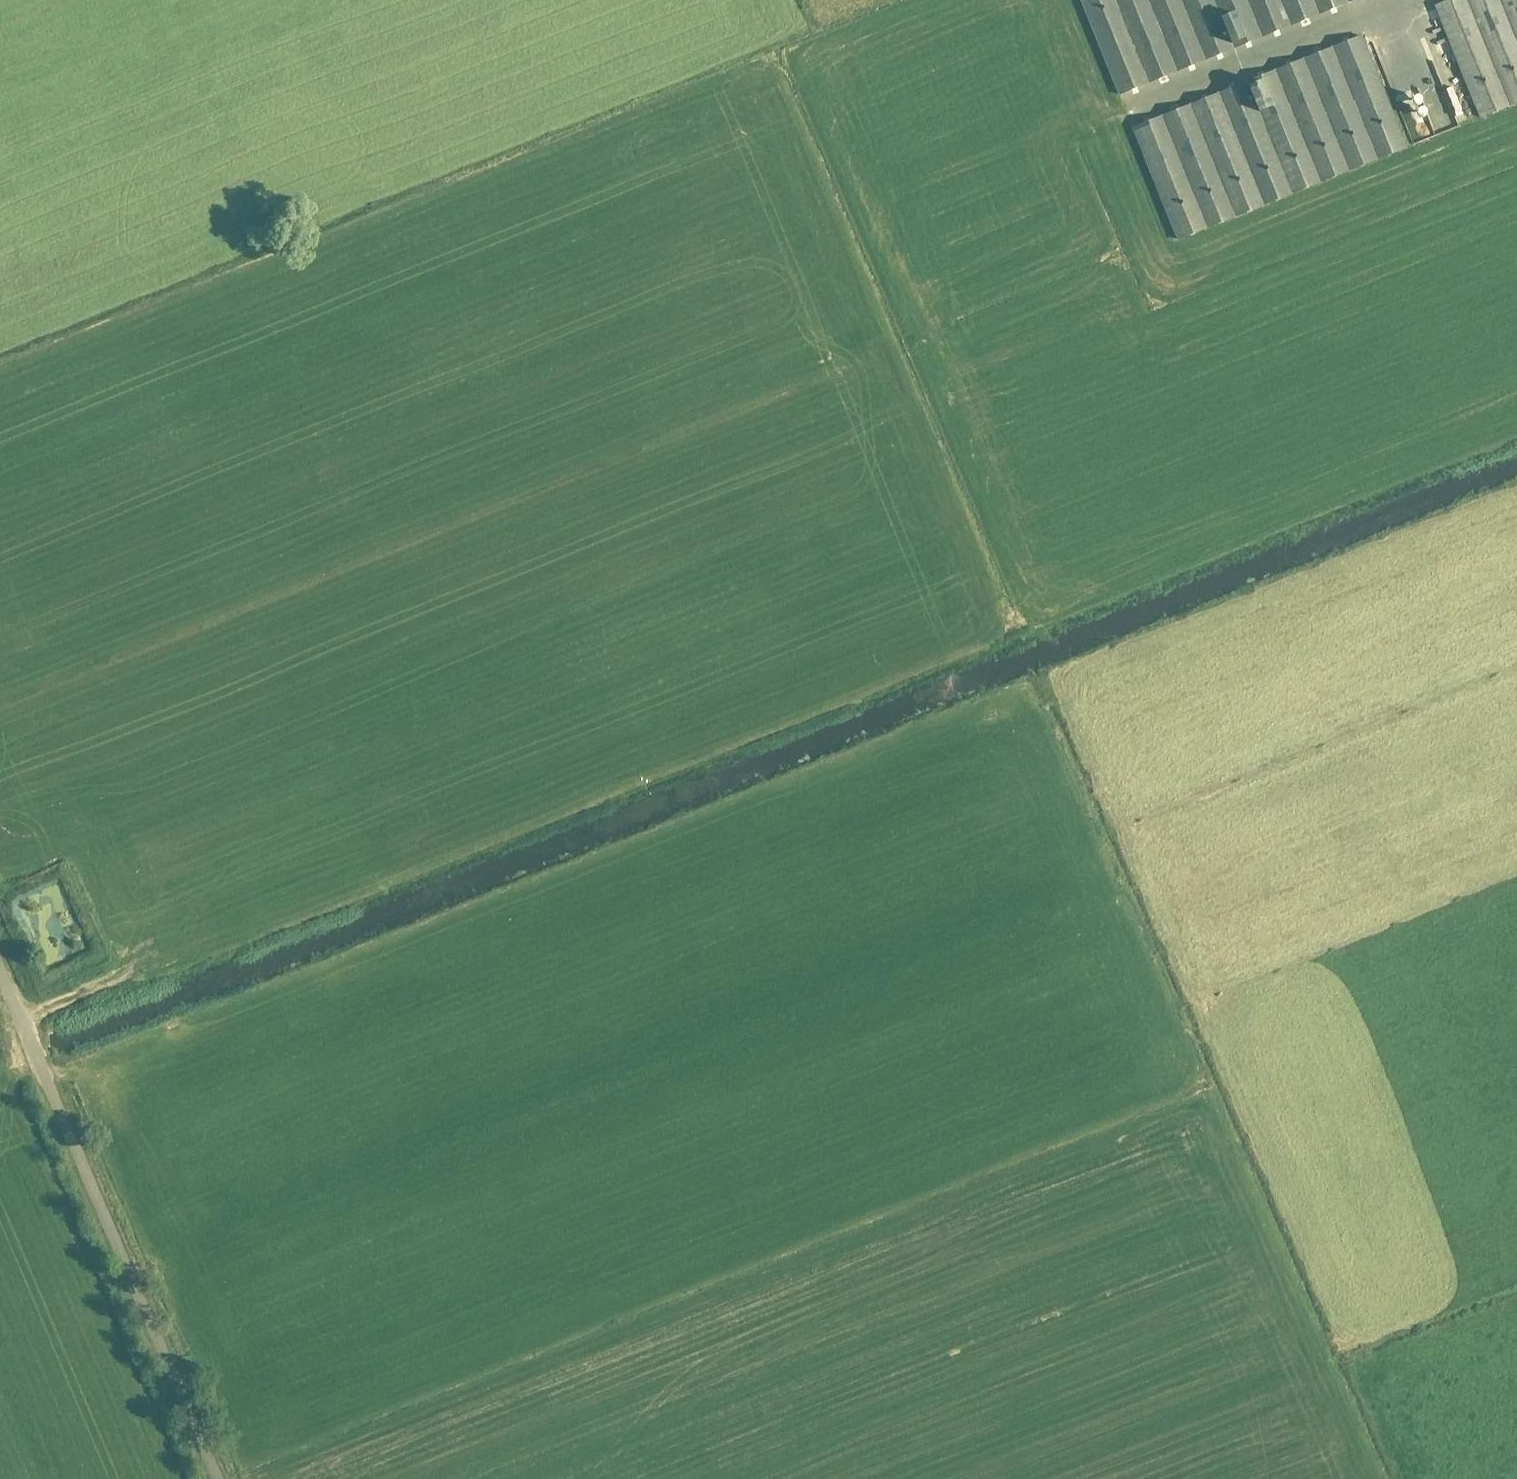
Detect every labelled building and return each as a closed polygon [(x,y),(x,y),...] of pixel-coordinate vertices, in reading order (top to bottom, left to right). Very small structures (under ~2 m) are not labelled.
[(1346,0),(1080,0),(1118,95),(1347,2),(1346,0)] [(1435,7),(1479,118),(1516,103),(1516,0),(1451,0),(1435,7)] [(1406,147),(1361,36),(1132,128),(1177,239),(1406,147)] [(1425,66),(1398,42),(1391,50),(1404,62),(1401,66),(1415,78),(1425,66)]
